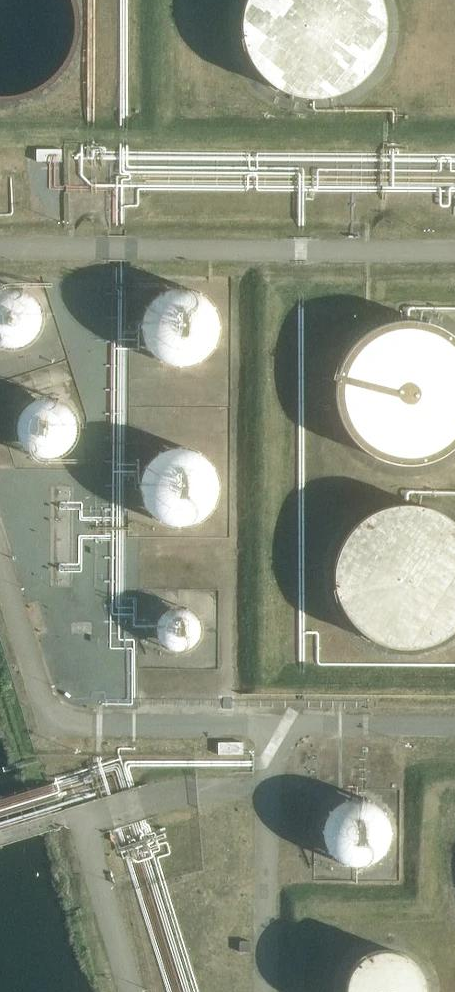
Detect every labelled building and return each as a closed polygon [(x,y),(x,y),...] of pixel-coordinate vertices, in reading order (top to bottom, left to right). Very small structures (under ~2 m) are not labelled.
[(382,51),(383,49),(384,45),(385,41),(386,37),(387,33),(387,29),(387,24),(387,20),(386,16),(386,14),(385,9),(384,5),(383,3),(382,0),(247,0),(246,3),(245,7),(244,11),(243,15),(243,19),(242,24),(242,26),(242,28),(243,32),(243,34),(243,39),(245,45),(245,47),(247,51),(248,55),(249,57),(250,59),(252,63),(255,66),(256,68),(260,73),(261,75),(264,78),(267,81),(271,84),(276,87),(281,90),(287,93),(293,95),(300,97),(306,98),(312,98),(319,98),(325,98),(331,96),(338,95),(344,92),(349,90),(353,87),(355,86),(360,82),(365,78),(369,73),(373,68),(375,67),(377,63),(378,61),(380,57),(381,55),(382,51)] [(62,161),(62,149),(37,149),(37,161),(62,161)] [(214,346),(216,342),(218,338),(218,337),(218,335),(219,332),(219,329),(219,327),(219,324),(219,321),(218,318),(218,316),(217,313),(216,310),(215,309),(213,306),(212,305),(212,304),(210,301),(207,299),(204,296),(200,293),(197,292),(194,291),(190,289),(185,288),(182,288),(177,288),(174,288),(170,289),(165,291),(161,293),(158,295),(154,298),(151,301),(149,304),(147,307),(144,312),(143,315),(143,318),(142,321),(142,322),(141,324),(141,327),(142,330),(142,333),(143,336),(143,339),(145,342),(146,345),(148,348),(149,350),(151,353),(154,355),(157,358),(160,360),(162,361),(165,363),(170,364),(174,365),(178,366),(181,366),(184,366),(187,365),(190,364),(194,363),(197,362),(200,360),(203,359),(205,357),(209,353),(211,351),(213,348),(214,346)] [(41,314),(40,311),(39,308),(38,305),(37,303),(35,300),(34,298),(32,296),(30,295),(26,292),(24,291),(21,290),(18,289),(16,289),(13,289),(10,289),(8,289),(5,289),(2,290),(0,291),(0,345),(4,347),(6,347),(9,348),(12,348),(14,348),(17,347),(21,346),(24,345),(26,344),(29,342),(32,340),(34,338),(35,336),(37,333),(38,331),(39,328),(40,327),(40,325),(41,322),(41,319),(41,316),(41,314)] [(452,335),(451,334),(447,331),(443,329),(440,327),(436,325),(432,324),(427,322),(425,322),(423,321),(419,321),(415,320),(411,320),(404,320),(398,321),(391,322),(385,324),(379,326),(373,329),(368,332),(364,335),(361,337),(356,342),(352,347),(348,352),(346,355),(344,359),(343,361),(341,365),(340,369),(339,371),(338,375),(337,379),(336,384),(336,386),(336,390),(336,392),(336,394),(336,399),(337,403),(337,407),(338,411),(339,413),(340,418),(342,422),(344,425),(346,429),(350,435),(354,440),(356,443),(360,446),(363,449),(366,451),(372,455),(375,457),(379,459),(385,461),(389,462),(394,463),(398,464),(402,464),(406,465),(413,464),(419,464),(426,463),(432,461),(436,459),(440,457),(445,454),(449,452),(452,450),(454,447),(454,337),(452,335)] [(74,419),(73,417),(73,415),(71,413),(70,410),(68,408),(66,406),(64,405),(62,403),(59,402),(57,401),(54,400),(50,399),(47,399),(45,399),(42,399),(39,399),(37,400),(34,401),(30,403),(28,405),(26,406),(23,409),(22,411),(21,413),(20,415),(18,418),(18,420),(17,422),(17,424),(17,427),(17,430),(17,433),(17,435),(18,437),(19,439),(20,442),(22,445),(24,447),(26,449),(29,452),(32,454),(35,455),(37,456),(41,457),(44,458),(48,458),(51,457),(54,457),(57,456),(60,454),(62,453),(65,451),(68,449),(69,446),(71,444),(72,442),(74,439),(74,437),(75,435),(75,433),(76,430),(76,429),(76,426),(75,425),(75,422),(74,419)] [(218,496),(218,493),(219,490),(219,486),(219,485),(218,480),(218,477),(217,474),(216,473),(215,470),(214,467),(211,463),(208,459),(206,457),(203,455),(199,453),(195,451),(192,450),(189,449),(184,448),(180,448),(176,448),(172,449),(169,450),(164,451),(161,453),(157,455),(155,457),(153,459),(151,461),(150,463),(147,467),(145,469),(145,471),(143,474),(143,477),(142,478),(142,481),(141,484),(141,488),(141,491),(142,495),(143,498),(144,501),(145,503),(146,506),(149,510),(151,512),(153,514),(155,516),(159,519),(162,521),(166,523),(169,524),(172,525),(176,525),(180,526),(183,526),(186,525),(190,524),(193,523),(196,522),(201,520),(203,518),(207,515),(209,513),(211,510),(214,506),(216,502),(217,499),(218,496)] [(453,520),(448,516),(444,514),(441,512),(435,509),(429,507),(425,506),(420,505),(416,504),(412,504),(408,504),(401,504),(395,505),(391,506),(386,507),(380,509),(374,511),(369,515),(364,518),(360,521),(357,524),(353,528),(350,532),(347,535),(344,541),(341,546),(339,550),(338,554),(337,559),(336,561),(336,565),(335,567),(335,571),(335,576),(335,580),(335,584),(336,588),(336,590),(337,595),(338,597),(340,603),(342,609),(344,612),(347,616),(350,621),(353,624),(356,628),(361,632),(366,636),(370,638),(373,640),(379,643),(383,644),(387,646),(394,647),(400,648),(404,648),(409,648),(415,648),(421,647),(428,645),(432,644),(436,643),(440,641),(443,639),(449,635),(454,631),(454,630),(454,522),(453,520)] [(162,615),(161,616),(160,618),(158,620),(158,622),(157,623),(157,626),(157,628),(157,630),(157,633),(157,635),(158,637),(159,639),(160,641),(162,643),(163,645),(165,646),(168,648),(170,649),(172,650),(176,651),(178,651),(181,651),(183,650),(185,650),(187,649),(190,648),(191,647),(193,645),(196,643),(197,641),(198,639),(199,637),(200,634),(200,632),(200,631),(200,628),(200,627),(200,625),(199,622),(198,618),(196,615),(193,613),(191,611),(188,609),(185,608),(183,608),(180,607),(176,607),(173,608),(169,609),(167,610),(166,611),(165,611),(163,613),(162,615)] [(388,847),(389,844),(390,841),(390,839),(391,836),(391,833),(391,829),(391,826),(390,825),(389,822),(389,820),(388,818),(386,815),(385,813),(383,810),(380,807),(378,805),(375,804),(372,801),(369,800),(365,799),(360,798),(356,798),(353,798),(349,799),(346,800),(343,801),(340,803),(337,805),(334,807),(332,809),(329,812),(328,815),(326,817),(326,819),(325,821),(324,824),(324,826),(323,829),(323,832),(323,834),(323,836),(324,839),(324,842),(325,844),(326,847),(328,850),(329,852),(331,854),(333,857),(335,859),(338,860),(340,862),(343,863),(346,864),(349,865),(351,866),(356,866),(359,866),(362,866),(365,865),(367,865),(370,864),(373,862),(375,861),(378,859),(380,857),(382,855),(385,852),(386,849),(388,847)] [(251,951),(251,941),(240,941),(240,951),(251,951)] [(425,990),(425,988),(425,985),(424,982),(424,980),(423,977),(422,974),(421,973),(420,971),(418,969),(417,966),(414,964),(411,961),(407,958),(404,956),(400,954),(397,953),(394,952),(391,952),(388,951),(383,952),(380,952),(377,952),(372,954),(368,956),(364,958),(360,961),(358,963),(356,965),(353,969),(351,973),(349,976),(349,978),(348,981),(347,984),(347,985),(346,989),(346,991),(425,991),(425,990)]
